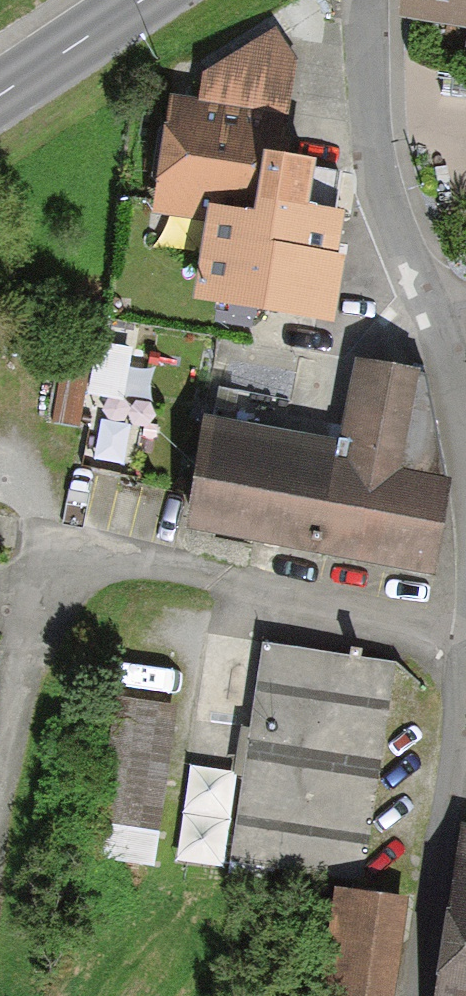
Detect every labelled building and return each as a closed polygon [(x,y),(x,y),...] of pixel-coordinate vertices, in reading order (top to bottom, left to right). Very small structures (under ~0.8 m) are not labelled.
[(399,12),(465,21),(465,0),(401,0),(399,12)] [(144,206),(242,217),(253,121),(155,110),(144,206)] [(324,330),(333,225),(242,217),(233,322),(324,330)] [(47,419),(70,422),(78,366),(55,363),(47,419)] [(169,522),(425,565),(442,466),(425,385),(346,372),(331,447),(185,424),(169,522)] [(386,662),(248,645),(235,756),(373,772),(386,662)] [(89,824),(148,833),(168,707),(109,698),(89,824)] [(387,905),(328,898),(316,995),(376,995),(387,905)]
